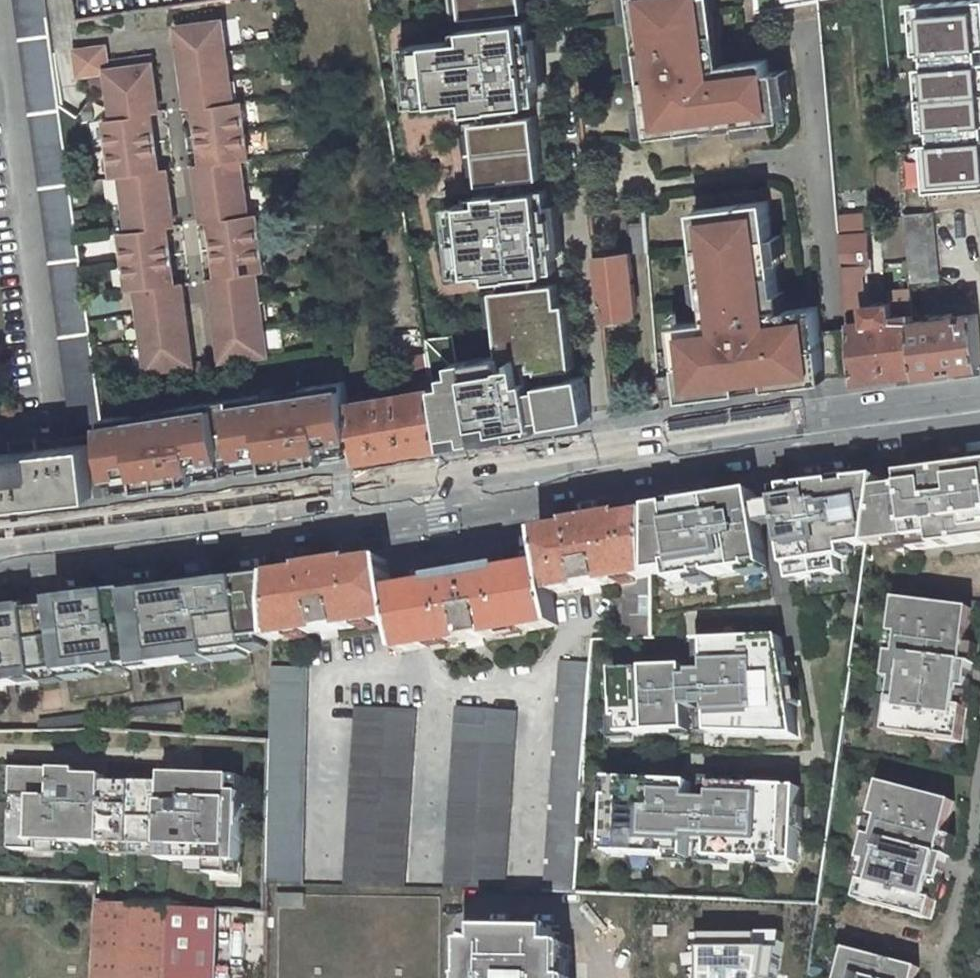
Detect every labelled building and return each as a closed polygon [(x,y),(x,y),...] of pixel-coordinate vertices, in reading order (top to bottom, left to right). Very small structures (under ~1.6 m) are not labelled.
[(103,421),(103,418),(97,377),(93,349),(89,320),(86,296),(82,269),(78,239),(75,212),(71,182),(67,155),(60,106),(46,0),(15,0),(73,425),(103,421)] [(462,17),(460,0),(449,0),(451,19),(462,17)] [(462,17),(522,11),(521,0),(460,0),(462,17)] [(655,135),(712,127),(712,130),(743,126),(742,123),(788,117),(781,70),(771,72),(769,58),(726,64),(716,66),(707,0),(637,0),(655,135)] [(726,64),(717,0),(707,0),(716,66),(726,64)] [(913,44),(922,44),(974,42),(979,41),(979,0),(911,0),(913,44)] [(226,50),(222,21),(178,27),(189,109),(197,108),(204,165),(197,166),(204,223),(212,222),(219,278),(212,279),(223,360),(267,354),(264,327),(260,299),(257,273),(264,272),(260,243),(256,214),(249,215),(245,187),(241,160),(249,159),(245,129),(241,101),(233,102),(230,79),(226,50)] [(467,39),(411,45),(414,73),(411,73),(413,94),(420,94),(421,104),(469,99),(470,111),(494,108),(494,107),(537,102),(535,84),(535,78),(539,77),(536,47),(530,48),(527,21),(466,28),(467,39)] [(922,44),(923,59),(973,56),(974,42),(922,44)] [(91,49),(107,61),(105,47),(91,49)] [(145,341),(149,371),(193,364),(182,283),(175,284),(167,228),(174,227),(167,170),(159,171),(151,114),(159,113),(151,57),(138,58),(139,61),(122,63),(123,69),(109,71),(107,61),(91,49),(76,51),(79,76),(108,72),(114,119),(107,120),(111,149),(115,176),(115,178),(122,177),(126,205),(130,232),(122,233),(126,263),(130,288),(130,290),(138,289),(141,312),(145,341)] [(973,56),(923,59),(914,59),(917,118),(925,118),(979,114),(979,55),(973,56)] [(925,118),(928,136),(979,130),(979,114),(925,118)] [(535,115),(474,122),(481,183),(542,176),(535,115)] [(471,184),(481,183),(474,122),(464,124),(471,184)] [(979,180),(979,130),(928,136),(920,136),(925,186),(979,180)] [(516,274),(556,270),(554,252),(554,246),(558,245),(554,215),(550,216),(547,189),(505,194),(504,191),(483,194),(484,201),(456,205),(458,218),(454,218),(459,261),(462,260),(464,273),(492,270),(493,278),(516,276),(516,274)] [(781,291),(769,200),(707,208),(711,242),(704,243),(708,275),(712,301),(717,300),(719,318),(678,323),(686,385),(741,378),(742,381),(772,377),(771,374),(796,371),(798,382),(828,378),(822,331),(819,305),(788,309),(783,310),(781,291)] [(707,208),(697,209),(701,244),(704,243),(711,242),(707,208)] [(932,212),(906,215),(912,282),(939,279),(932,212)] [(890,292),(892,301),(867,304),(864,273),(869,272),(864,214),(840,216),(849,327),(854,375),(853,382),(920,373),(914,322),(911,289),(890,292)] [(631,252),(597,256),(604,318),(638,314),(631,252)] [(709,301),(712,301),(708,275),(698,276),(701,295),(709,301)] [(435,387),(445,446),(482,439),(481,432),(499,429),(501,436),(541,429),(531,369),(540,368),(540,371),(575,368),(568,303),(560,304),(558,283),(495,290),(500,340),(505,339),(507,353),(452,363),(454,374),(444,376),(445,385),(435,387)] [(979,365),(979,336),(978,313),(953,317),(952,314),(933,316),(934,319),(914,322),(920,373),(979,365)] [(822,331),(828,378),(854,375),(849,327),(822,331)] [(415,354),(418,375),(432,372),(429,352),(426,353),(426,352),(415,354)] [(772,377),(773,385),(798,382),(796,371),(771,374),(772,377)] [(418,375),(421,389),(435,387),(432,372),(418,375)] [(660,376),(662,399),(680,397),(677,374),(660,376)] [(404,392),(421,389),(418,375),(399,378),(400,387),(403,387),(404,392)] [(584,375),(543,383),(550,423),(591,416),(584,375)] [(686,385),(687,396),(743,389),(742,381),(741,378),(686,385)] [(133,419),(132,414),(103,418),(103,421),(109,465),(111,483),(122,481),(156,476),(158,486),(200,479),(199,469),(226,465),(225,455),(239,453),(240,463),(284,456),(286,466),(329,459),(327,449),(347,446),(356,445),(349,401),(346,381),(298,388),(299,394),(261,399),(260,394),(170,408),(170,414),(133,419)] [(356,445),(358,461),(445,446),(435,387),(421,389),(404,392),(403,387),(400,387),(396,388),(397,393),(349,401),(356,445)] [(10,442),(11,453),(38,450),(36,439),(10,442)] [(96,496),(93,466),(90,444),(38,450),(11,453),(0,454),(0,506),(96,496)] [(327,449),(329,459),(348,456),(347,446),(327,449)] [(240,463),(242,472),(286,466),(284,456),(240,463)] [(109,465),(93,466),(96,496),(113,494),(111,483),(109,465)] [(199,469),(200,479),(228,475),(226,465),(199,469)] [(878,490),(870,545),(912,540),(913,550),(979,540),(979,465),(903,475),(905,487),(878,490)] [(122,481),(124,491),(158,486),(156,476),(122,481)] [(778,501),(779,504),(782,524),(791,581),(841,573),(839,559),(869,554),(870,545),(878,490),(879,479),(786,489),(788,500),(778,501)] [(654,510),(654,515),(653,576),(672,572),(674,583),(769,567),(762,527),(759,508),(756,493),(654,510)] [(779,504),(759,508),(762,527),(782,524),(779,504)] [(624,639),(652,638),(653,578),(653,576),(654,515),(634,518),(633,513),(606,518),(606,520),(572,525),(573,529),(540,535),(546,566),(503,574),(502,570),(435,581),(436,585),(393,593),(388,560),(355,566),(354,562),(306,570),(307,573),(275,578),(275,579),(273,641),(396,622),(401,655),(559,628),(553,595),(625,583),(624,639)] [(39,676),(66,672),(67,676),(106,674),(105,666),(129,664),(130,670),(216,659),(216,658),(253,654),(252,644),(273,641),(275,579),(228,585),(228,582),(184,588),(185,595),(152,599),(151,592),(58,604),(59,609),(31,612),(31,611),(0,613),(0,687),(40,682),(39,676)] [(968,600),(967,608),(937,604),(898,599),(894,634),(901,635),(899,653),(892,652),(888,678),(896,679),(889,732),(964,742),(968,708),(961,707),(963,688),(971,689),(974,663),(966,662),(973,608),(979,609),(979,601),(968,600)] [(799,737),(783,638),(699,642),(700,667),(614,670),(617,735),(690,732),(692,711),(710,709),(712,734),(799,737)] [(544,891),(575,892),(586,734),(590,677),(591,664),(560,662),(544,891)] [(309,668),(273,668),(271,742),(267,884),(303,885),(309,668)] [(183,704),(166,706),(167,714),(184,712),(183,704)] [(167,714),(166,706),(131,710),(132,718),(167,714)] [(416,710),(357,707),(344,886),(404,888),(416,710)] [(517,712),(456,707),(445,889),(505,890),(517,712)] [(86,716),(46,721),(47,727),(86,724),(86,716)] [(12,767),(9,848),(37,849),(37,842),(160,846),(160,859),(207,861),(207,873),(228,874),(229,862),(238,863),(241,793),(231,792),(232,776),(198,775),(163,774),(163,783),(104,781),(104,776),(78,775),(78,769),(52,768),(12,767)] [(692,783),(610,780),(607,855),(689,859),(690,836),(712,837),(711,860),(799,863),(802,788),(715,785),(715,801),(691,800),(692,783)] [(940,854),(954,801),(918,792),(880,782),(871,817),(879,819),(874,837),(867,835),(860,860),(868,862),(858,899),(931,918),(936,900),(929,898),(934,879),(941,881),(947,855),(940,854)] [(305,908),(305,895),(279,895),(279,908),(305,908)] [(97,903),(96,929),(94,965),(93,977),(265,977),(266,913),(97,903)] [(781,923),(691,928),(693,977),(773,977),(781,923)] [(568,963),(560,963),(560,948),(555,947),(555,934),(483,933),(483,946),(479,946),(478,962),(470,962),(469,977),(568,977),(568,963)] [(470,962),(478,962),(479,946),(470,946),(470,962)] [(560,948),(560,963),(568,963),(569,948),(560,948)] [(918,967),(882,958),(845,948),(837,977),(915,977),(918,967)]
